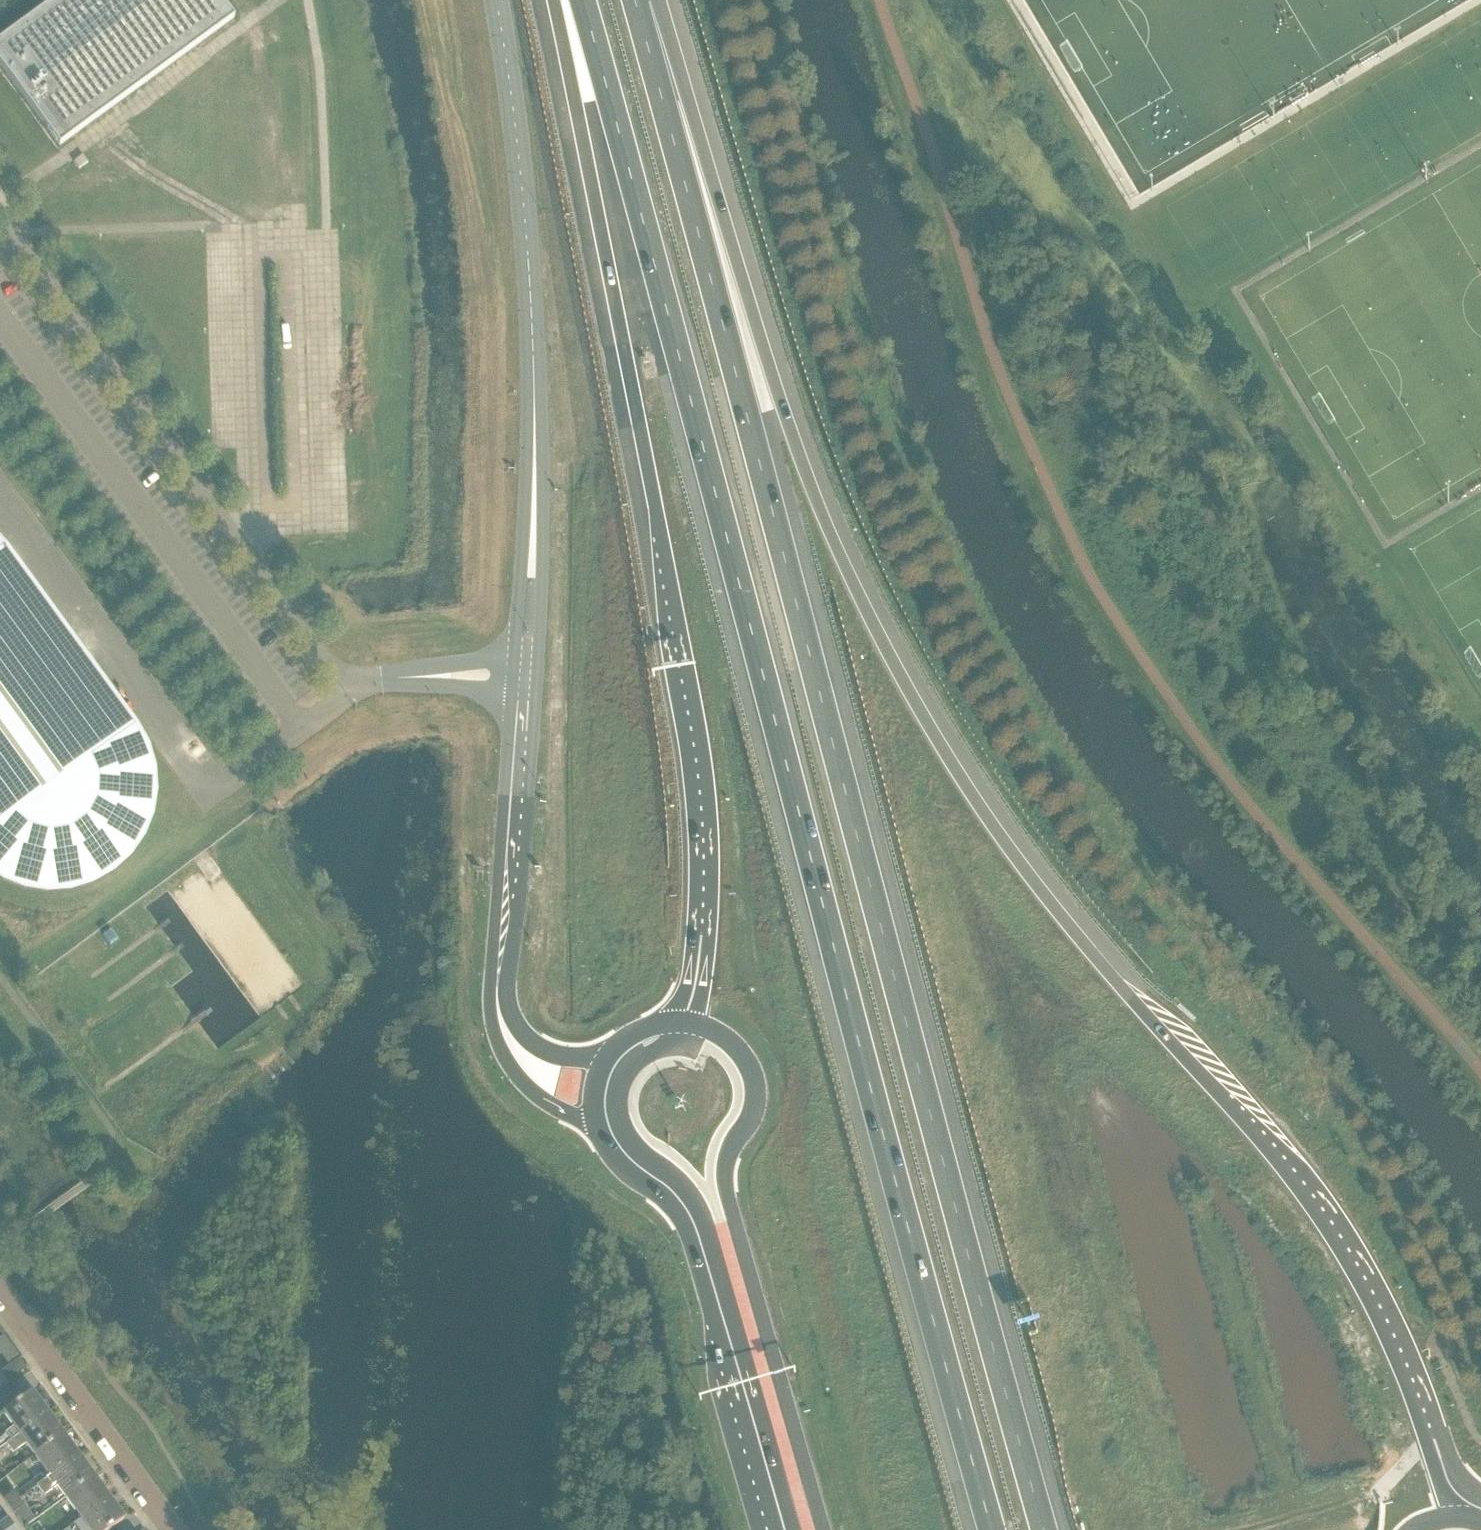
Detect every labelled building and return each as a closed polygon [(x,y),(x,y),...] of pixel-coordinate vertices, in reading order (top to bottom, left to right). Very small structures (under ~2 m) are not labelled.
[(0,42),(0,68),(59,148),(233,20),(218,0),(58,0),(0,42)] [(15,886),(34,892),(54,893),(74,890),(93,884),(111,874),(126,862),(138,848),(147,831),(153,813),(156,795),(155,776),(151,757),(144,740),(130,716),(6,548),(0,541),(0,879),(15,886)] [(114,924),(105,931),(112,941),(121,935),(114,924)] [(8,1383),(7,1381),(26,1368),(18,1358),(0,1371),(0,1389),(8,1383)] [(3,1430),(10,1440),(47,1413),(31,1392),(3,1412),(12,1424),(3,1430)] [(26,1443),(27,1445),(34,1454),(62,1434),(47,1413),(10,1440),(7,1442),(13,1452),(26,1443)] [(62,1434),(34,1454),(50,1475),(77,1455),(62,1434)] [(44,1494),(57,1485),(65,1497),(92,1477),(77,1455),(50,1475),(37,1484),(44,1494)] [(65,1497),(78,1515),(80,1518),(108,1498),(92,1477),(65,1497)] [(9,1505),(19,1497),(14,1490),(4,1498),(9,1505)] [(19,1497),(9,1505),(14,1512),(24,1504),(19,1497)] [(89,1529),(108,1529),(123,1519),(108,1498),(80,1518),(89,1529)] [(0,1523),(0,1529),(1,1529),(8,1529),(14,1526),(8,1517),(0,1523)]
